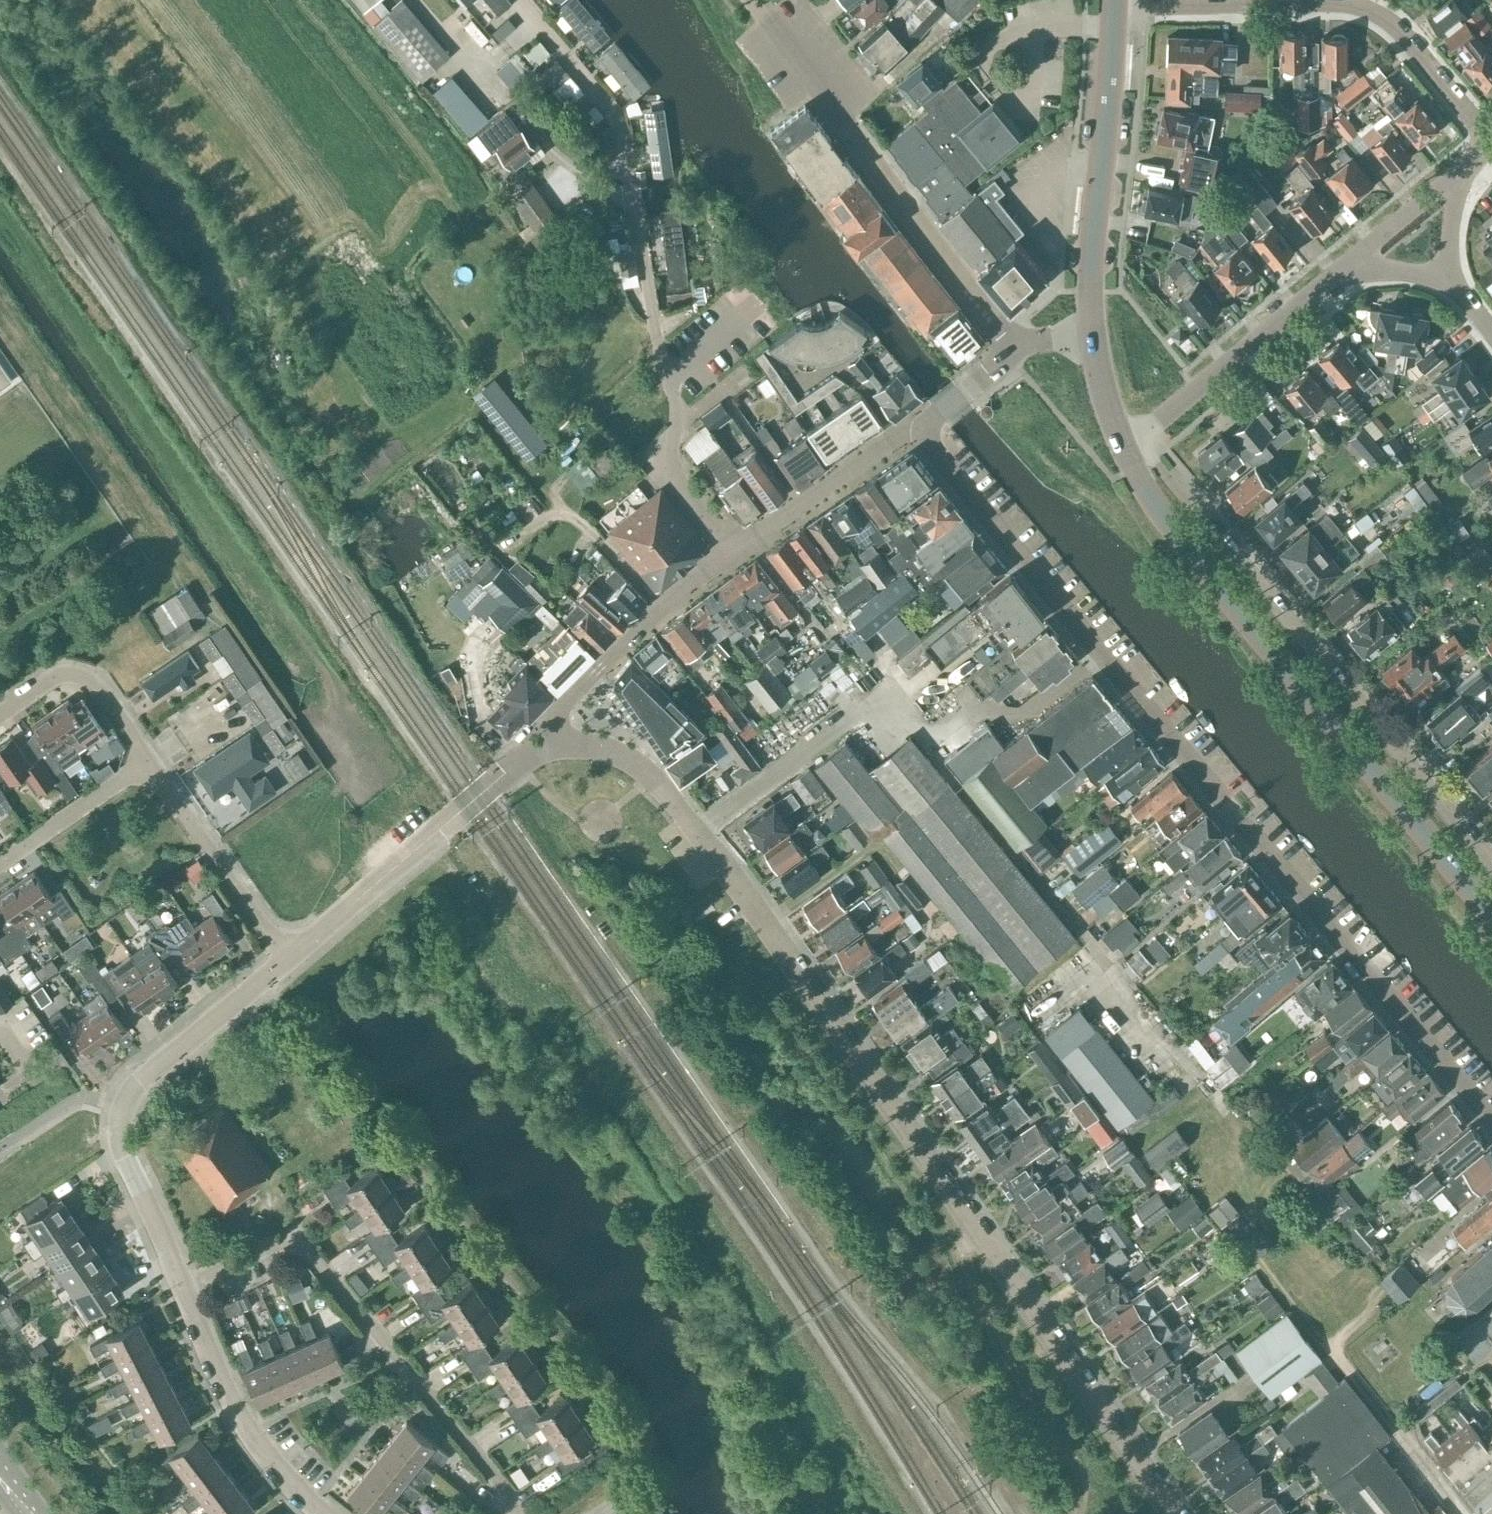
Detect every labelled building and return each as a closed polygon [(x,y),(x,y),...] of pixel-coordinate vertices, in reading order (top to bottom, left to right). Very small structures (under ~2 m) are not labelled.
[(365,9),(376,0),(357,0),(365,9)] [(450,55),(403,0),(402,0),(374,23),(422,79),(450,55)] [(511,3),(509,0),(488,0),(499,13),(511,3)] [(558,4),(595,49),(610,37),(580,0),(563,0),(558,4)] [(849,8),(864,26),(894,0),(858,0),(849,8)] [(873,56),(884,69),(908,47),(907,45),(933,18),(944,5),(957,17),(976,0),(898,0),(888,10),(891,12),(904,27),(873,56)] [(1435,27),(1438,31),(1441,31),(1443,34),(1473,10),(1465,0),(1446,0),(1428,15),(1434,23),(1435,27)] [(1463,19),(1477,36),(1491,24),(1477,8),(1463,19)] [(891,12),(859,41),(873,56),(904,27),(891,12)] [(1466,64),(1486,88),(1488,87),(1491,87),(1491,86),(1491,56),(1485,48),(1486,47),(1482,42),(1463,19),(1444,35),(1453,45),(1463,37),(1477,54),(1466,64)] [(1322,69),(1318,69),(1319,89),(1329,88),(1329,70),(1348,69),(1347,36),(1343,36),(1341,33),(1335,33),(1333,36),(1322,36),(1322,69)] [(1305,64),(1305,34),(1280,34),(1281,64),(1293,64),(1294,95),(1319,95),(1319,89),(1318,69),(1318,64),(1305,64)] [(1168,36),(1166,67),(1168,67),(1167,99),(1186,99),(1187,90),(1215,91),(1215,68),(1233,68),(1234,42),(1220,41),(1220,38),(1168,36)] [(525,52),(535,64),(550,52),(540,40),(525,52)] [(613,42),(600,53),(635,95),(649,84),(613,42)] [(517,53),(510,59),(531,84),(542,75),(535,66),(531,69),(517,53)] [(928,108),(959,83),(954,78),(943,87),(922,61),(899,80),(916,101),(920,98),(928,108)] [(1371,86),(1362,74),(1336,93),(1346,106),(1371,86)] [(586,95),(572,78),(553,94),(568,111),(586,95)] [(1412,136),(1418,142),(1426,136),(1431,137),(1436,132),(1435,128),(1438,126),(1416,99),(1402,110),(1400,107),(1402,106),(1392,93),(1397,89),(1388,78),(1372,91),(1411,137),(1412,136)] [(928,108),(886,143),(895,154),(894,155),(908,171),(907,172),(926,195),(925,197),(938,212),(937,213),(941,218),(973,191),(966,182),(1021,136),(992,102),(981,111),(975,104),(978,101),(973,94),(970,97),(959,83),(928,108)] [(1259,110),(1260,92),(1225,90),(1224,109),(1259,110)] [(1299,126),(1318,125),(1317,96),(1298,96),(1299,126)] [(662,103),(644,105),(653,176),(671,173),(662,103)] [(769,129),(848,231),(843,235),(857,253),(863,248),(896,223),(857,172),(803,103),(769,129)] [(1189,148),(1186,148),(1178,189),(1165,186),(1165,189),(1149,185),(1147,197),(1143,198),(1141,207),(1144,210),(1144,213),(1177,220),(1178,215),(1190,217),(1193,206),(1209,209),(1215,180),(1217,180),(1223,152),(1218,144),(1207,142),(1212,115),(1185,110),(1185,112),(1164,108),(1161,120),(1157,122),(1156,129),(1158,133),(1158,136),(1190,142),(1189,148)] [(1326,115),(1319,115),(1319,126),(1332,122),(1332,109),(1326,109),(1326,115)] [(1361,134),(1391,169),(1411,153),(1391,128),(1394,126),(1381,111),(1371,119),(1374,123),(1361,134)] [(1349,138),(1357,131),(1343,113),(1334,120),(1349,138)] [(507,168),(533,148),(520,130),(511,137),(496,117),(475,132),(490,153),(494,150),(507,168)] [(609,126),(594,129),(599,151),(615,148),(609,126)] [(1322,156),(1332,148),(1324,138),(1314,146),(1311,142),(1296,155),(1313,175),(1328,163),(1322,156)] [(1371,182),(1372,181),(1344,145),(1336,152),(1344,163),(1327,176),(1347,201),(1351,198),(1353,201),(1360,195),(1358,193),(1366,186),(1368,188),(1373,185),(1371,182)] [(1295,212),(1311,232),(1313,230),(1317,231),(1322,227),(1322,223),(1333,214),(1309,185),(1313,181),(1298,163),(1286,173),(1301,191),(1288,202),(1290,205),(1289,208),(1292,212),(1295,212)] [(1236,181),(1255,203),(1256,203),(1263,212),(1277,200),(1248,166),(1236,181)] [(646,186),(643,170),(635,171),(638,187),(646,186)] [(1008,308),(1046,276),(999,219),(1008,210),(997,196),(1004,189),(994,177),(939,223),(1008,308)] [(538,256),(565,239),(550,216),(553,214),(534,184),(513,196),(530,223),(521,229),(538,256)] [(1256,203),(1255,203),(1247,210),(1262,228),(1251,237),(1274,265),(1293,249),(1270,221),(1271,221),(1263,212),(1256,203)] [(676,205),(659,208),(670,283),(687,281),(676,205)] [(625,215),(611,218),(613,229),(627,226),(625,215)] [(1230,215),(1219,224),(1235,243),(1245,235),(1230,215)] [(1248,277),(1256,270),(1235,243),(1220,225),(1219,224),(1215,218),(1201,239),(1199,245),(1214,263),(1213,263),(1233,289),(1237,286),(1239,288),(1246,288),(1249,286),(1250,279),(1248,277)] [(951,296),(896,223),(863,248),(910,311),(906,314),(914,324),(919,321),(919,320),(927,313),(928,313),(951,296)] [(1485,236),(1489,242),(1483,246),(1489,253),(1487,257),(1491,263),(1491,230),(1485,236)] [(616,263),(636,260),(634,248),(614,252),(616,263)] [(1185,305),(1200,323),(1204,320),(1205,321),(1213,315),(1212,313),(1220,307),(1197,280),(1178,258),(1166,268),(1185,290),(1177,296),(1180,298),(1177,301),(1183,308),(1185,305)] [(616,263),(618,275),(638,271),(636,260),(616,263)] [(931,327),(956,361),(984,340),(951,296),(928,313),(927,313),(919,320),(919,321),(927,330),(931,327)] [(1396,370),(1396,367),(1404,313),(1396,311),(1394,308),(1386,307),(1384,310),(1370,307),(1369,309),(1369,312),(1369,315),(1370,319),(1372,322),(1373,324),(1377,329),(1375,341),(1389,343),(1385,366),(1370,363),(1392,389),(1393,378),(1395,378),(1396,370)] [(813,362),(827,361),(839,358),(851,352),(862,343),(871,333),(839,312),(834,318),(828,322),(819,324),(810,324),(801,321),(768,343),(773,350),(775,349),(787,356),(799,360),(813,362)] [(1404,313),(1396,367),(1396,370),(1405,371),(1408,346),(1422,348),(1426,316),(1423,316),(1422,313),(1415,312),(1412,314),(1404,313)] [(1186,335),(1180,328),(1173,334),(1179,341),(1186,335)] [(1322,353),(1318,357),(1339,382),(1352,372),(1363,386),(1375,376),(1365,365),(1367,363),(1358,351),(1351,357),(1338,340),(1331,347),(1327,345),(1322,349),(1322,353)] [(1425,369),(1441,356),(1433,346),(1417,359),(1425,369)] [(795,413),(808,404),(802,396),(797,399),(762,348),(755,353),(795,413)] [(849,364),(862,381),(866,378),(874,371),(861,355),(849,364)] [(1475,376),(1469,368),(1470,366),(1466,359),(1462,359),(1460,356),(1433,375),(1442,388),(1412,408),(1417,415),(1428,408),(1475,376)] [(13,379),(0,361),(0,388),(13,379)] [(1287,384),(1284,386),(1304,409),(1318,399),(1328,412),(1340,402),(1332,391),(1328,394),(1306,368),(1297,376),(1294,372),(1284,381),(1287,384)] [(874,391),(896,417),(921,397),(906,379),(904,380),(896,372),(883,383),(874,371),(866,378),(875,390),(874,391)] [(831,389),(844,380),(835,374),(825,381),(831,389)] [(1475,376),(1428,408),(1417,415),(1423,423),(1452,403),(1460,414),(1488,395),(1486,392),(1487,390),(1482,383),(1479,383),(1475,376)] [(831,389),(825,381),(814,388),(820,396),(831,389)] [(820,396),(814,388),(802,396),(808,404),(820,396)] [(843,405),(866,438),(884,426),(861,392),(843,405)] [(1358,423),(1369,414),(1351,393),(1341,402),(1358,423)] [(1239,395),(1231,401),(1241,413),(1249,407),(1239,395)] [(720,402),(701,416),(712,430),(731,416),(720,402)] [(825,418),(848,451),(866,438),(843,405),(825,418)] [(981,410),(980,415),(983,419),(988,419),(992,416),(993,411),(989,407),(984,407),(981,410)] [(1491,446),(1491,414),(1470,429),(1464,420),(1443,434),(1456,452),(1476,438),(1485,451),(1491,446)] [(1221,475),(1260,442),(1267,436),(1250,416),(1233,431),(1240,439),(1233,445),(1221,432),(1198,453),(1212,470),(1215,468),(1221,475)] [(807,430),(830,463),(848,451),(825,418),(807,430)] [(1326,448),(1336,440),(1318,418),(1308,426),(1326,448)] [(1380,442),(1362,421),(1349,433),(1366,454),(1380,442)] [(696,428),(684,442),(697,460),(703,454),(726,485),(719,489),(744,522),(766,506),(733,461),(704,422),(696,428)] [(775,455),(797,485),(829,464),(807,432),(782,449),(765,424),(757,430),(774,456),(775,455)] [(1254,463),(1227,487),(1244,508),(1257,497),(1267,489),(1272,484),(1263,473),(1273,465),(1265,455),(1272,450),(1265,441),(1248,455),(1254,463)] [(767,506),(788,491),(773,470),(761,454),(754,445),(733,461),(766,506),(767,506)] [(900,507),(936,481),(912,450),(877,475),(900,507)] [(1488,458),(1486,455),(1463,471),(1473,486),(1491,472),(1491,456),(1488,458)] [(479,467),(474,471),(475,478),(482,480),(487,476),(485,469),(479,467)] [(906,516),(900,507),(877,475),(855,490),(879,523),(879,522),(895,511),(899,516),(898,517),(900,521),(902,520),(906,516)] [(1272,537),(1273,538),(1285,528),(1287,529),(1301,518),(1298,515),(1302,512),(1295,503),(1312,489),(1304,479),(1277,501),(1267,509),(1269,512),(1257,520),(1263,526),(1262,529),(1268,537),(1272,537)] [(1425,480),(1417,486),(1424,496),(1432,490),(1425,480)] [(905,555),(960,512),(936,481),(919,493),(900,507),(906,516),(902,520),(900,521),(886,531),(900,548),(905,555)] [(608,531),(657,592),(697,559),(709,546),(658,486),(608,531)] [(1412,487),(1404,494),(1419,512),(1427,505),(1412,487)] [(1267,489),(1257,497),(1262,504),(1272,495),(1267,489)] [(1432,490),(1424,496),(1432,507),(1440,501),(1432,490)] [(853,492),(825,511),(842,533),(850,528),(860,544),(867,546),(874,541),(867,532),(871,529),(869,527),(875,523),(869,514),(853,492)] [(1272,495),(1262,504),(1267,509),(1277,501),(1272,495)] [(823,512),(807,523),(839,567),(844,564),(838,557),(849,549),(823,512)] [(919,591),(943,571),(936,561),(953,548),(952,545),(973,528),(960,512),(905,555),(900,548),(887,558),(899,574),(907,581),(908,579),(919,591)] [(1282,549),(1284,551),(1283,555),(1289,562),(1293,562),(1298,568),(1345,530),(1338,521),(1317,538),(1309,528),(1282,549)] [(876,545),(885,538),(875,523),(869,527),(871,529),(867,532),(874,541),(876,545)] [(1309,586),(1313,586),(1314,588),(1361,550),(1349,534),(1353,531),(1354,532),(1359,529),(1354,523),(1345,530),(1329,543),(1298,568),(1305,577),(1304,580),(1309,586)] [(829,561),(804,525),(789,536),(815,571),(846,612),(857,604),(877,590),(853,558),(844,565),(853,577),(843,585),(845,587),(835,594),(830,587),(836,582),(824,565),(829,561)] [(967,598),(1007,569),(973,528),(952,545),(953,548),(936,561),(943,571),(945,570),(967,598)] [(467,560),(485,548),(469,534),(455,544),(456,545),(464,557),(467,560)] [(1378,536),(1364,547),(1367,551),(1377,543),(1381,540),(1378,536)] [(813,572),(788,537),(766,552),(808,606),(821,596),(845,627),(841,630),(851,642),(862,633),(853,621),(846,612),(815,571),(813,572)] [(1335,618),(1338,617),(1341,620),(1368,598),(1357,585),(1371,573),(1369,570),(1387,556),(1377,543),(1367,551),(1359,558),(1365,565),(1323,599),(1331,609),(1330,612),(1335,618)] [(456,545),(439,556),(447,568),(464,557),(456,545)] [(876,585),(893,572),(877,550),(860,563),(876,585)] [(483,584),(500,566),(489,555),(472,573),(483,584)] [(755,559),(732,576),(745,591),(742,599),(752,613),(754,613),(751,608),(759,602),(766,612),(770,610),(782,625),(790,619),(787,615),(795,608),(779,587),(778,588),(755,559)] [(608,595),(629,618),(648,600),(614,567),(605,576),(616,587),(608,595)] [(509,628),(536,601),(504,568),(487,585),(502,601),(492,611),(509,628)] [(853,621),(862,633),(864,636),(919,591),(908,579),(907,581),(899,574),(877,590),(857,604),(864,614),(853,621)] [(986,627),(1002,648),(1043,616),(1011,574),(969,605),(965,601),(920,637),(918,639),(899,654),(895,657),(908,674),(934,655),(941,663),(986,627)] [(543,602),(553,592),(537,576),(527,585),(543,602)] [(752,630),(744,620),(752,613),(742,599),(745,591),(732,576),(717,587),(732,605),(730,615),(737,625),(736,626),(741,633),(744,631),(746,634),(752,630)] [(616,631),(628,619),(592,582),(580,594),(616,631)] [(1385,590),(1397,603),(1406,595),(1394,582),(1385,590)] [(187,586),(147,613),(161,633),(163,632),(187,616),(188,615),(193,623),(206,614),(187,586)] [(702,598),(726,631),(733,640),(741,633),(736,626),(737,625),(730,615),(732,605),(717,587),(702,598)] [(1358,646),(1362,646),(1368,653),(1405,622),(1393,607),(1394,606),(1387,597),(1371,611),(1369,610),(1356,621),(1357,623),(1349,630),(1354,637),(1353,640),(1358,646)] [(685,611),(708,639),(709,639),(724,658),(729,653),(717,638),(726,631),(702,598),(685,611)] [(596,650),(612,634),(582,602),(565,617),(596,650)] [(857,604),(846,612),(853,621),(864,614),(857,604)] [(662,629),(692,667),(703,658),(696,649),(708,639),(685,611),(662,629)] [(163,632),(161,633),(170,647),(198,629),(193,623),(188,615),(187,616),(163,632)] [(529,658),(557,688),(594,654),(568,626),(567,627),(559,619),(552,625),(553,635),(549,639),(545,638),(541,642),(541,646),(529,658)] [(995,684),(1007,674),(1022,662),(1027,667),(1061,637),(1046,619),(1012,646),(1009,643),(992,657),(984,663),(966,678),(981,697),(995,684)] [(222,626),(210,635),(247,690),(260,681),(222,626)] [(786,627),(779,633),(785,640),(792,635),(786,627)] [(920,637),(913,627),(892,644),(899,654),(918,639),(920,637)] [(1393,682),(1409,700),(1422,690),(1424,691),(1435,682),(1441,689),(1451,680),(1441,667),(1467,645),(1455,632),(1423,658),(1411,644),(1382,668),(1384,671),(1382,675),(1388,682),(1393,682)] [(677,659),(656,634),(634,652),(658,675),(659,674),(669,685),(685,670),(676,660),(677,659)] [(745,679),(769,709),(792,692),(786,685),(774,670),(785,662),(779,654),(786,648),(775,634),(758,648),(768,663),(745,679)] [(210,635),(199,642),(237,697),(247,690),(210,635)] [(865,659),(874,651),(862,635),(852,643),(865,659)] [(836,662),(846,654),(834,637),(824,645),(825,648),(836,662)] [(1077,657),(1061,637),(1027,667),(1022,662),(1007,674),(995,684),(1001,692),(1030,669),(1042,684),(1077,657)] [(982,645),(975,651),(984,663),(992,657),(982,645)] [(810,660),(820,672),(821,674),(836,662),(825,648),(810,660)] [(191,677),(199,672),(186,653),(141,683),(154,702),(178,686),(183,693),(196,685),(191,677)] [(526,720),(556,690),(521,654),(512,663),(518,669),(508,679),(512,683),(501,694),(506,700),(501,705),(500,703),(487,716),(508,736),(524,718),(526,720)] [(661,687),(631,658),(615,678),(614,685),(665,759),(704,729),(686,711),(661,687)] [(1436,731),(1434,737),(1439,743),(1444,743),(1445,744),(1458,733),(1461,736),(1482,719),(1468,701),(1491,681),(1491,679),(1482,666),(1456,687),(1461,692),(1427,719),(1436,731)] [(988,724),(945,758),(1017,846),(1018,845),(1032,833),(1039,827),(1046,821),(1030,802),(1053,784),(1132,723),(1093,675),(1002,745),(988,724)] [(795,678),(786,685),(792,692),(797,698),(806,691),(795,678)] [(260,681),(247,690),(274,728),(284,743),(294,737),(282,720),(285,718),(260,681)] [(708,712),(715,721),(722,716),(723,718),(725,716),(742,739),(755,729),(719,683),(705,694),(714,706),(708,712)] [(217,685),(165,719),(176,735),(228,702),(217,685)] [(247,690),(237,697),(263,735),(274,728),(247,690)] [(50,711),(81,756),(82,755),(78,750),(96,738),(99,743),(109,736),(107,733),(97,718),(95,715),(85,722),(69,698),(50,711)] [(191,760),(244,725),(233,708),(180,744),(191,760)] [(48,747),(38,754),(40,757),(53,775),(81,756),(50,711),(32,724),(48,747)] [(102,714),(97,718),(107,733),(113,729),(102,714)] [(688,746),(667,761),(680,780),(713,756),(706,746),(720,735),(740,763),(731,770),(740,782),(761,766),(741,740),(742,739),(725,716),(723,718),(686,744),(688,746)] [(1133,724),(1132,723),(1053,784),(1061,794),(1071,787),(1084,776),(1082,774),(1087,769),(1096,780),(1147,741),(1133,725),(1133,724)] [(274,728),(263,735),(277,754),(287,747),(284,743),(274,728)] [(248,734),(192,772),(213,803),(233,790),(249,814),(277,795),(265,778),(254,785),(248,776),(268,763),(248,734)] [(53,775),(40,757),(30,763),(12,737),(0,745),(0,766),(11,781),(22,773),(36,793),(56,780),(53,775)] [(118,737),(109,743),(116,755),(126,748),(125,747),(118,737)] [(897,804),(845,740),(815,764),(870,832),(877,827),(1009,988),(1074,936),(1038,893),(945,782),(911,809),(903,799),(897,804)] [(1165,762),(1149,744),(1104,779),(1119,798),(1165,762)] [(1481,788),(1491,780),(1491,747),(1465,768),(1472,776),(1471,781),(1477,788),(1481,787),(1481,788)] [(825,788),(810,767),(791,780),(806,801),(825,788)] [(729,771),(718,780),(725,789),(736,781),(729,771)] [(1150,805),(1158,815),(1188,790),(1172,771),(1130,805),(1138,814),(1150,805)] [(12,805),(0,787),(0,813),(12,805)] [(703,789),(700,792),(700,796),(703,799),(707,798),(710,796),(709,792),(707,789),(703,789)] [(798,800),(791,790),(745,822),(753,833),(751,839),(755,845),(761,845),(763,847),(792,826),(782,812),(798,800)] [(1158,815),(1155,817),(1164,827),(1155,834),(1161,841),(1202,807),(1188,790),(1158,815)] [(824,819),(833,830),(846,820),(837,809),(824,819)] [(1054,843),(1077,824),(1066,810),(1042,828),(1054,843)] [(1175,869),(1221,830),(1206,811),(1192,822),(1191,821),(1158,848),(1175,869)] [(858,845),(869,836),(856,818),(844,826),(858,845)] [(1107,819),(1063,854),(1079,874),(1122,838),(1107,819)] [(772,867),(777,867),(779,870),(803,851),(793,837),(796,835),(798,839),(812,829),(806,821),(765,850),(770,857),(768,861),(772,867)] [(1032,833),(1018,845),(1040,871),(1061,854),(1039,827),(1032,833)] [(1242,855),(1224,834),(1162,886),(1166,891),(1187,874),(1194,882),(1200,878),(1205,884),(1242,855)] [(793,889),(796,893),(820,874),(810,860),(812,858),(815,861),(828,852),(822,843),(781,873),(786,879),(785,884),(788,889),(793,889)] [(887,877),(873,858),(859,868),(873,887),(887,877)] [(195,882),(208,873),(198,859),(185,868),(195,882)] [(1072,889),(1088,907),(1092,904),(1123,878),(1107,859),(1072,889)] [(1221,907),(1225,911),(1251,889),(1257,888),(1265,880),(1260,875),(1259,875),(1247,861),(1210,891),(1222,906),(1221,907)] [(16,883),(36,911),(47,904),(54,914),(62,909),(67,917),(77,911),(65,892),(54,899),(35,870),(16,883)] [(896,882),(917,907),(931,896),(910,870),(896,882)] [(812,921),(816,921),(818,924),(845,904),(835,890),(838,888),(840,891),(853,881),(846,872),(804,903),(810,912),(808,915),(812,921)] [(1123,878),(1092,904),(1101,914),(1116,901),(1121,908),(1139,893),(1125,876),(1123,878)] [(829,944),(834,945),(835,947),(861,927),(852,913),(854,911),(857,914),(869,905),(870,906),(883,897),(887,902),(898,894),(888,879),(864,897),(863,896),(821,927),(827,935),(825,939),(829,944)] [(1244,932),(1282,902),(1268,886),(1269,885),(1265,880),(1257,888),(1251,889),(1225,911),(1231,919),(1233,918),(1244,932)] [(24,935),(43,922),(36,911),(16,883),(0,894),(0,899),(8,910),(0,916),(0,921),(21,952),(31,945),(24,935)] [(195,926),(215,955),(233,943),(217,919),(227,912),(213,891),(202,898),(213,914),(195,926)] [(837,950),(843,958),(842,962),(845,967),(850,967),(852,971),(878,950),(870,939),(911,911),(904,901),(837,950)] [(1273,962),(1308,932),(1295,917),(1288,910),(1267,929),(1264,926),(1235,951),(1243,960),(1250,954),(1264,971),(1274,963),(1273,962)] [(158,911),(150,917),(158,927),(165,921),(158,911)] [(913,931),(922,924),(912,911),(903,918),(913,931)] [(166,923),(156,930),(170,950),(170,951),(180,944),(196,968),(215,955),(195,926),(187,914),(170,925),(169,923),(167,924),(166,923)] [(1127,915),(1102,936),(1113,949),(1118,945),(1125,954),(1141,941),(1133,931),(1137,927),(1127,915)] [(3,960),(5,963),(21,952),(0,921),(0,962),(3,960)] [(149,941),(131,954),(142,970),(162,999),(180,986),(161,958),(170,951),(170,950),(156,930),(146,937),(149,941)] [(912,932),(902,939),(908,947),(918,939),(912,932)] [(1309,933),(1274,963),(1264,971),(1225,1004),(1228,1008),(1213,1021),(1229,1040),(1248,1024),(1247,1023),(1327,955),(1309,933)] [(87,935),(78,941),(86,952),(95,945),(87,935)] [(1156,937),(1146,946),(1160,961),(1170,953),(1156,937)] [(866,991),(869,994),(894,975),(886,962),(887,961),(886,958),(889,956),(891,959),(905,949),(899,940),(854,974),(860,981),(858,985),(861,990),(866,991)] [(1217,959),(1228,949),(1220,941),(1193,964),(1201,973),(1217,959)] [(1228,949),(1217,959),(1227,970),(1238,960),(1228,949)] [(1125,964),(1137,976),(1152,962),(1140,950),(1125,964)] [(143,1011),(162,999),(142,970),(131,954),(103,973),(117,994),(127,988),(143,1011)] [(77,964),(90,982),(102,973),(90,955),(77,964)] [(906,976),(873,1001),(886,1019),(915,998),(907,988),(931,969),(922,957),(903,973),(906,976)] [(1352,985),(1332,961),(1294,991),(1314,1016),(1352,985)] [(108,1001),(117,994),(103,973),(93,980),(100,990),(98,992),(97,994),(82,1004),(89,1013),(108,1042),(127,1029),(108,1001)] [(0,982),(0,1010),(12,1002),(0,982)] [(938,1010),(939,1012),(944,1009),(958,998),(947,984),(920,1004),(915,998),(886,1019),(899,1038),(932,1013),(932,1014),(938,1010)] [(42,985),(33,991),(43,1006),(52,999),(42,985)] [(1371,1006),(1355,987),(1324,1010),(1335,1024),(1326,1031),(1324,1029),(1304,1046),(1313,1056),(1333,1040),(1332,1039),(1371,1006)] [(1119,1124),(1152,1097),(1080,1007),(1046,1035),(1061,1054),(1062,1053),(1119,1124)] [(1334,1041),(1333,1040),(1313,1056),(1322,1068),(1341,1052),(1347,1059),(1387,1025),(1372,1008),(1344,1032),(1345,1032),(1334,1041)] [(902,1041),(922,1070),(927,1066),(934,1075),(958,1056),(961,1060),(973,1051),(952,1025),(942,1033),(936,1025),(949,1015),(944,1009),(939,1012),(902,1041)] [(90,1055),(108,1042),(89,1013),(71,1026),(60,1010),(49,1017),(64,1038),(74,1031),(90,1055)] [(1022,1023),(1013,1011),(998,1023),(1007,1035),(1022,1023)] [(988,1014),(981,1020),(986,1026),(994,1021),(988,1014)] [(1406,1046),(1390,1028),(1341,1067),(1348,1076),(1362,1064),(1370,1074),(1406,1046)] [(1426,1070),(1408,1049),(1377,1074),(1394,1095),(1426,1070)] [(957,1064),(931,1082),(943,1099),(991,1065),(982,1053),(967,1063),(969,1067),(962,1071),(957,1064)] [(1224,1054),(1206,1067),(1220,1086),(1238,1072),(1224,1054)] [(991,1065),(943,1099),(956,1117),(982,1098),(975,1088),(979,1085),(980,1087),(989,1080),(997,1074),(991,1065)] [(1341,1067),(1326,1079),(1333,1088),(1348,1076),(1341,1067)] [(1065,1105),(1083,1092),(1066,1070),(1049,1083),(1065,1105)] [(1411,1119),(1445,1093),(1428,1073),(1383,1107),(1389,1116),(1401,1107),(1411,1119)] [(997,1074),(989,1080),(997,1091),(1005,1085),(997,1074)] [(1040,1091),(1033,1081),(1018,1092),(1025,1102),(1040,1091)] [(1125,1123),(1134,1134),(1181,1097),(1172,1086),(1125,1123)] [(960,1122),(972,1140),(1021,1104),(1014,1095),(1001,1105),(999,1109),(995,1112),(990,1105),(988,1105),(986,1104),(960,1122)] [(1462,1115),(1450,1100),(1415,1128),(1415,1129),(1407,1136),(1416,1147),(1399,1161),(1406,1170),(1466,1121),(1461,1116),(1462,1115)] [(1009,1135),(1009,1133),(1005,1127),(1008,1125),(1015,1126),(1030,1115),(1021,1104),(972,1140),(984,1157),(1002,1144),(1011,1138),(1009,1135)] [(224,1107),(173,1145),(223,1212),(228,1208),(231,1212),(235,1209),(232,1205),(260,1185),(257,1181),(271,1171),(224,1107)] [(1341,1111),(1333,1118),(1345,1133),(1354,1126),(1341,1111)] [(1307,1165),(1343,1136),(1327,1115),(1289,1145),(1307,1165)] [(1005,1147),(987,1160),(999,1178),(1030,1155),(1023,1145),(1043,1132),(1035,1121),(1011,1138),(1002,1144),(1005,1147)] [(1482,1148),(1478,1144),(1483,1140),(1470,1125),(1438,1152),(1446,1163),(1436,1172),(1432,1168),(1416,1182),(1427,1195),(1482,1148)] [(1157,1167),(1188,1143),(1176,1128),(1145,1151),(1157,1167)] [(1342,1142),(1355,1158),(1371,1145),(1358,1129),(1342,1142)] [(1115,1166),(1133,1152),(1123,1138),(1104,1153),(1115,1166)] [(1014,1198),(1033,1184),(1045,1176),(1037,1166),(1058,1151),(1050,1141),(1030,1155),(1032,1158),(1001,1180),(1014,1198)] [(1359,1163),(1342,1142),(1309,1168),(1309,1169),(1299,1177),(1331,1217),(1350,1203),(1330,1178),(1346,1165),(1351,1170),(1359,1163)] [(1491,1181),(1491,1151),(1490,1148),(1440,1186),(1449,1197),(1453,1194),(1461,1205),(1491,1181)] [(1028,1218),(1060,1196),(1052,1185),(1073,1171),(1066,1161),(1045,1176),(1033,1184),(1035,1187),(1016,1201),(1028,1218)] [(336,1207),(353,1196),(361,1207),(361,1208),(391,1187),(397,1183),(395,1179),(393,1180),(390,1176),(385,1179),(377,1166),(350,1185),(344,1175),(324,1188),(336,1207)] [(1062,1199),(1030,1221),(1043,1239),(1074,1217),(1067,1206),(1089,1190),(1082,1180),(1060,1196),(1062,1199)] [(1485,1190),(1489,1195),(1452,1226),(1465,1243),(1491,1221),(1491,1184),(1485,1190)] [(399,1199),(391,1187),(361,1208),(361,1207),(344,1218),(350,1227),(367,1216),(375,1228),(364,1235),(374,1249),(394,1236),(384,1221),(405,1208),(405,1207),(411,1203),(408,1199),(406,1200),(403,1195),(399,1199)] [(1148,1225),(1170,1207),(1157,1189),(1134,1207),(1148,1225)] [(36,1233),(23,1242),(28,1250),(75,1218),(60,1196),(49,1203),(42,1193),(20,1208),(27,1218),(36,1233)] [(1180,1230),(1204,1212),(1190,1194),(1167,1212),(1180,1230)] [(1231,1218),(1240,1211),(1227,1196),(1218,1203),(1231,1218)] [(1076,1219),(1044,1241),(1057,1259),(1093,1233),(1088,1226),(1107,1213),(1098,1200),(1074,1217),(1076,1219)] [(1209,1210),(1222,1225),(1231,1218),(1218,1203),(1209,1210)] [(1299,1226),(1307,1237),(1330,1219),(1322,1208),(1299,1226)] [(1204,1217),(1193,1225),(1201,1235),(1212,1227),(1204,1217)] [(1365,1249),(1378,1238),(1360,1217),(1347,1228),(1353,1235),(1351,1237),(1352,1238),(1358,1245),(1360,1244),(1365,1249)] [(75,1218),(28,1250),(34,1258),(47,1249),(58,1265),(92,1243),(75,1218)] [(401,1253),(408,1264),(409,1265),(439,1245),(445,1240),(442,1236),(440,1237),(437,1233),(433,1236),(424,1224),(398,1242),(394,1236),(374,1249),(384,1264),(401,1253)] [(1475,1302),(1491,1288),(1491,1238),(1452,1274),(1443,1288),(1425,1303),(1438,1318),(1454,1304),(1465,1307),(1475,1302)] [(1090,1240),(1059,1262),(1072,1280),(1102,1257),(1090,1240)] [(69,1282),(56,1291),(62,1299),(108,1267),(92,1243),(58,1265),(69,1282)] [(421,1306),(441,1293),(432,1279),(452,1265),(452,1264),(458,1260),(455,1256),(454,1257),(451,1253),(446,1256),(439,1245),(409,1265),(408,1264),(391,1275),(397,1284),(414,1273),(422,1285),(412,1292),(421,1306)] [(1104,1260),(1073,1282),(1086,1300),(1117,1278),(1110,1268),(1119,1261),(1120,1262),(1128,1256),(1121,1245),(1103,1258),(1104,1260)] [(1378,1281),(1397,1302),(1420,1282),(1401,1260),(1378,1281)] [(108,1267),(62,1299),(67,1307),(80,1298),(90,1312),(123,1289),(108,1267)] [(1268,1289),(1258,1275),(1244,1284),(1252,1296),(1259,1291),(1261,1294),(1264,1292),(1268,1289)] [(363,1280),(355,1286),(362,1294),(369,1287),(363,1280)] [(1119,1280),(1087,1302),(1100,1320),(1131,1298),(1119,1280)] [(448,1310),(456,1321),(456,1322),(486,1302),(492,1297),(489,1293),(488,1294),(485,1290),(480,1293),(472,1281),(445,1299),(441,1293),(421,1306),(431,1321),(448,1310)] [(1257,1303),(1271,1321),(1285,1310),(1271,1292),(1257,1303)] [(1182,1293),(1172,1301),(1177,1309),(1188,1301),(1182,1293)] [(236,1300),(224,1304),(227,1314),(240,1310),(236,1300)] [(1102,1323),(1114,1340),(1146,1318),(1133,1300),(1102,1323)] [(445,1341),(462,1330),(470,1342),(459,1349),(469,1363),(489,1350),(479,1336),(500,1322),(499,1321),(506,1317),(503,1313),(501,1314),(498,1310),(493,1313),(486,1302),(456,1322),(456,1321),(439,1332),(445,1341)] [(1476,1317),(1454,1336),(1475,1361),(1491,1347),(1491,1304),(1476,1317)] [(1147,1320),(1116,1343),(1128,1360),(1149,1346),(1148,1345),(1159,1337),(1160,1338),(1171,1329),(1160,1313),(1148,1321),(1147,1320)] [(1321,1358),(1287,1314),(1286,1313),(1237,1347),(1269,1394),(1321,1358)] [(308,1341),(322,1373),(343,1363),(329,1331),(317,1336),(309,1319),(300,1323),(308,1341)] [(95,1354),(112,1345),(118,1356),(118,1357),(149,1341),(138,1320),(107,1336),(90,1345),(95,1354)] [(1150,1348),(1130,1363),(1143,1381),(1174,1358),(1182,1354),(1175,1344),(1191,1332),(1184,1321),(1171,1329),(1160,1338),(1159,1337),(1148,1345),(1149,1346),(1150,1348)] [(103,1324),(92,1330),(96,1337),(107,1332),(103,1324)] [(287,1350),(301,1382),(322,1373),(308,1341),(296,1346),(288,1328),(279,1332),(287,1350)] [(266,1359),(280,1391),(301,1382),(287,1350),(275,1355),(267,1337),(258,1341),(266,1359)] [(496,1367),(503,1378),(504,1379),(533,1359),(540,1354),(537,1350),(535,1351),(532,1347),(527,1350),(519,1338),(492,1356),(489,1350),(469,1363),(479,1378),(496,1367)] [(122,1366),(128,1377),(160,1361),(149,1341),(118,1357),(118,1356),(100,1365),(105,1375),(122,1366)] [(245,1369),(259,1401),(280,1391),(266,1359),(254,1364),(247,1346),(237,1350),(245,1368),(245,1369)] [(1180,1359),(1145,1384),(1158,1402),(1209,1366),(1221,1357),(1214,1348),(1186,1368),(1180,1359)] [(1209,1366),(1158,1402),(1171,1421),(1206,1396),(1199,1386),(1215,1374),(1216,1376),(1223,1371),(1231,1383),(1239,1377),(1231,1366),(1230,1367),(1222,1356),(1221,1357),(1209,1366)] [(1323,1391),(1341,1378),(1325,1358),(1308,1371),(1323,1391)] [(541,1370),(533,1359),(504,1379),(503,1378),(486,1390),(492,1398),(509,1387),(517,1399),(506,1406),(516,1421),(536,1407),(526,1393),(547,1379),(553,1374),(550,1370),(548,1371),(545,1367),(541,1370)] [(128,1377),(111,1386),(116,1395),(133,1386),(139,1397),(170,1381),(160,1361),(128,1377)] [(1461,1383),(1456,1377),(1428,1398),(1434,1405),(1461,1383)] [(126,1415),(143,1406),(149,1417),(180,1401),(170,1381),(139,1397),(121,1406),(126,1415)] [(543,1424),(551,1435),(551,1436),(581,1416),(587,1411),(584,1407),(582,1408),(579,1404),(575,1407),(567,1395),(540,1413),(536,1407),(516,1421),(526,1435),(543,1424)] [(1271,1397),(1261,1404),(1266,1411),(1276,1404),(1271,1397)] [(1428,1398),(1407,1415),(1412,1422),(1434,1405),(1428,1398)] [(149,1417),(132,1426),(137,1435),(154,1426),(160,1438),(191,1422),(180,1401),(149,1417)] [(86,1402),(78,1406),(83,1416),(91,1411),(86,1402)] [(1484,1426),(1475,1415),(1470,1419),(1460,1408),(1459,1409),(1491,1448),(1491,1420),(1484,1426)] [(1179,1432),(1196,1456),(1227,1432),(1210,1409),(1179,1432)] [(1477,1465),(1491,1453),(1491,1448),(1459,1409),(1453,1414),(1463,1425),(1452,1434),(1477,1465)] [(551,1436),(551,1435),(534,1447),(539,1455),(556,1444),(564,1455),(557,1460),(564,1471),(584,1457),(578,1447),(594,1436),(600,1431),(597,1427),(596,1428),(593,1424),(588,1427),(581,1416),(551,1436)] [(419,1460),(427,1450),(442,1462),(449,1454),(433,1442),(434,1442),(406,1420),(392,1438),(419,1460)] [(1232,1434),(1198,1459),(1211,1477),(1269,1435),(1270,1435),(1276,1431),(1269,1422),(1255,1431),(1256,1432),(1239,1444),(1232,1434)] [(1269,1435),(1211,1477),(1223,1495),(1258,1470),(1251,1461),(1269,1448),(1271,1451),(1284,1442),(1276,1431),(1270,1435),(1269,1435)] [(1432,1431),(1424,1437),(1460,1479),(1477,1465),(1452,1434),(1442,1442),(1432,1431)] [(161,1474),(177,1462),(184,1472),(184,1473),(212,1451),(198,1433),(170,1454),(155,1466),(161,1474)] [(405,1478),(413,1468),(428,1480),(434,1472),(419,1460),(392,1438),(377,1456),(405,1478)] [(184,1472),(169,1484),(175,1492),(190,1480),(198,1490),(198,1491),(226,1469),(212,1451),(184,1473),(184,1472)] [(390,1495),(391,1495),(398,1486),(414,1498),(420,1490),(405,1478),(377,1456),(363,1474),(390,1495)] [(1291,1467),(1282,1473),(1287,1481),(1288,1482),(1297,1476),(1291,1467)] [(198,1491),(198,1490),(182,1502),(189,1510),(204,1498),(212,1508),(212,1509),(240,1487),(226,1469),(198,1491)] [(1236,1513),(1241,1513),(1272,1492),(1287,1481),(1282,1473),(1267,1483),(1259,1473),(1225,1498),(1236,1513)] [(406,1508),(391,1495),(390,1495),(363,1474),(348,1492),(376,1513),(384,1503),(398,1513),(401,1513),(406,1508)] [(1272,1492),(1241,1513),(1278,1513),(1285,1509),(1279,1501),(1293,1491),(1296,1495),(1305,1489),(1297,1476),(1288,1482),(1287,1481),(1272,1492)] [(212,1508),(204,1513),(243,1513),(254,1506),(240,1487),(212,1509),(212,1508)] [(1482,1513),(1491,1513),(1491,1492),(1475,1506),(1482,1513)] [(1315,1506),(1302,1513),(1320,1513),(1315,1506)]
